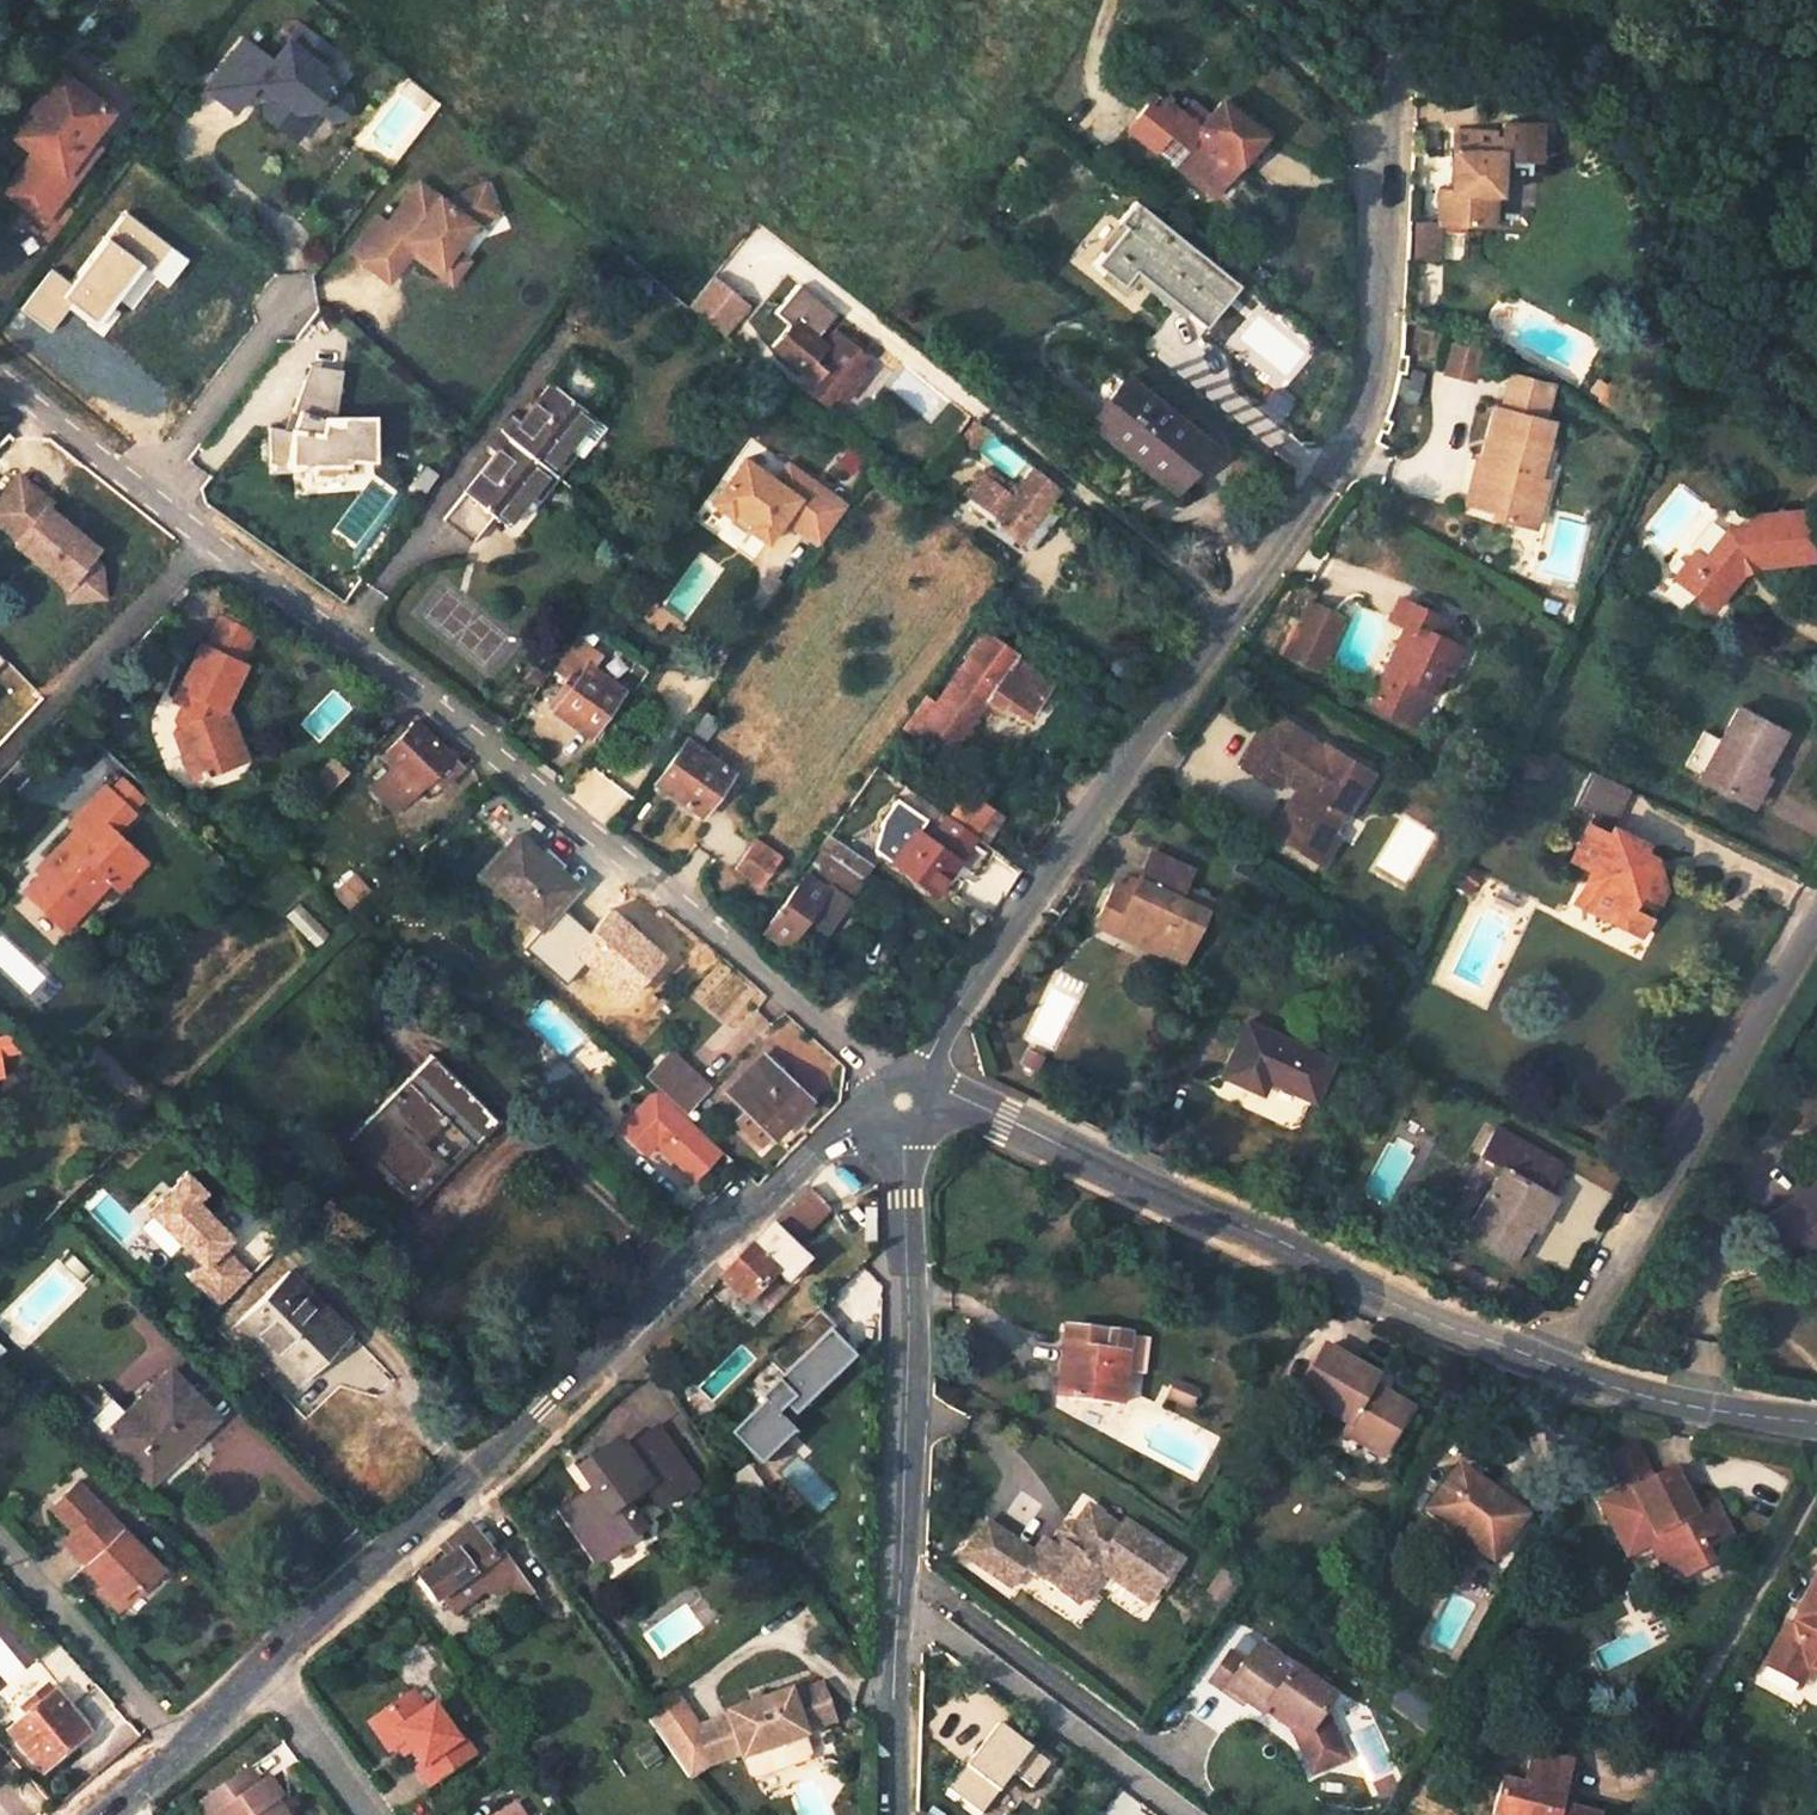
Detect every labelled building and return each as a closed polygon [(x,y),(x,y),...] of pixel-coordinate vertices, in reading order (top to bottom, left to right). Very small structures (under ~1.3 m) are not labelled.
[(256,79),(269,88),(262,99),(263,114),(277,124),(289,107),(315,106),(328,116),(337,115),(346,103),(346,94),(331,83),(333,80),(317,69),(331,49),(296,24),(270,60),(239,38),(204,86),(235,108),(256,79)] [(57,75),(10,137),(40,159),(54,170),(68,151),(72,147),(69,145),(98,106),(57,75)] [(1190,140),(1221,163),(1230,153),(1238,159),(1259,133),(1219,100),(1199,123),(1173,104),(1154,89),(1127,126),(1142,137),(1144,135),(1148,137),(1174,156),(1177,158),(1190,140)] [(289,107),(277,124),(293,136),(315,106),(289,107)] [(1495,138),(1453,137),(1450,185),(1449,195),(1438,195),(1435,228),(1489,232),(1491,199),(1497,200),(1499,164),(1537,165),(1538,130),(1501,128),(1500,145),(1495,145),(1495,138)] [(1221,163),(1190,140),(1177,158),(1174,156),(1170,161),(1210,193),(1229,170),(1221,163)] [(40,159),(22,182),(15,178),(0,198),(0,212),(34,238),(88,166),(68,151),(54,170),(40,159)] [(482,182),(440,198),(416,180),(383,222),(373,215),(347,250),(386,279),(412,244),(425,252),(419,260),(435,271),(452,249),(472,222),(494,214),(482,182)] [(1438,195),(1449,195),(1450,185),(1439,184),(1438,195)] [(1135,271),(1206,325),(1237,284),(1134,204),(1120,223),(1127,228),(1097,267),(1122,286),(1135,271)] [(1435,228),(1412,227),(1411,241),(1410,264),(1433,265),(1435,228)] [(452,249),(435,271),(449,281),(465,259),(452,249)] [(716,274),(688,305),(723,337),(751,307),(716,274)] [(796,328),(820,348),(830,336),(806,317),(796,328)] [(774,352),(812,382),(806,389),(825,404),(862,356),(833,333),(830,336),(820,348),(796,328),(794,326),(774,352)] [(1453,343),(1445,372),(1474,379),(1478,364),(1468,361),(1471,347),(1453,343)] [(535,499),(570,455),(564,450),(587,419),(576,410),(595,383),(565,360),(510,431),(492,455),(442,519),(471,543),(491,518),(503,525),(527,494),(535,499)] [(287,431),(266,425),(266,475),(309,471),(312,483),(346,478),(343,460),(374,461),(374,419),(343,421),(343,427),(326,427),(339,373),(307,367),(287,411),(292,412),(287,431)] [(1489,376),(1483,402),(1489,404),(1495,377),(1489,376)] [(1528,386),(1495,377),(1489,404),(1483,402),(1474,400),(1460,458),(1464,459),(1461,476),(1452,474),(1447,498),(1485,508),(1484,513),(1515,521),(1524,477),(1509,473),(1528,386)] [(1208,447),(1122,379),(1089,420),(1176,487),(1208,447)] [(492,455),(510,431),(501,424),(483,447),(492,455)] [(772,479),(740,457),(709,501),(728,514),(731,509),(749,521),(745,526),(764,539),(784,510),(791,515),(788,520),(816,540),(844,502),(785,461),(772,479)] [(1027,527),(1037,515),(1059,487),(1035,468),(1013,498),(1003,490),(1007,485),(989,471),(983,473),(966,494),(995,517),(993,520),(1018,539),(1027,527)] [(19,478),(0,502),(0,527),(20,543),(18,546),(67,586),(69,602),(103,599),(100,567),(90,559),(98,549),(48,510),(52,504),(19,478)] [(1709,612),(1750,564),(1807,557),(1801,508),(1742,515),(1743,526),(1722,530),(1699,558),(1691,552),(1668,582),(1709,612)] [(1034,532),(1043,521),(1037,515),(1027,527),(1034,532)] [(1393,624),(1373,669),(1384,673),(1412,685),(1422,690),(1432,671),(1439,673),(1450,648),(1428,637),(1435,619),(1385,597),(1376,617),(1393,624)] [(1201,601),(1196,607),(1203,612),(1207,606),(1201,601)] [(1307,665),(1330,617),(1299,602),(1275,651),(1307,665)] [(177,729),(194,776),(236,760),(219,718),(246,661),(243,658),(256,632),(222,616),(207,643),(203,642),(176,697),(188,704),(183,716),(185,726),(177,729)] [(554,710),(588,736),(621,689),(565,648),(551,668),(572,683),(554,710)] [(953,743),(979,706),(1018,732),(1040,699),(1029,692),(1002,672),(971,651),(934,703),(924,697),(903,728),(913,734),(921,721),(952,741),(953,743)] [(1384,673),(1373,669),(1359,702),(1369,707),(1384,673)] [(1412,685),(1384,673),(1369,707),(1395,720),(1412,685)] [(1738,793),(1750,766),(1755,768),(1774,722),(1729,702),(1714,736),(1699,772),(1698,775),(1738,793)] [(1292,785),(1291,789),(1286,796),(1284,794),(1262,828),(1313,860),(1330,834),(1319,828),(1329,811),(1333,813),(1359,774),(1299,737),(1300,733),(1267,711),(1235,761),(1254,773),(1260,764),(1271,771),(1292,785)] [(219,718),(236,760),(246,756),(230,713),(219,718)] [(701,813),(731,771),(701,749),(708,740),(719,725),(704,713),(656,780),(701,813)] [(913,734),(943,755),(952,741),(921,721),(913,734)] [(449,755),(415,722),(382,754),(392,765),(371,786),(394,808),(427,776),(449,755)] [(1714,736),(1698,729),(1682,765),(1699,772),(1714,736)] [(449,755),(427,776),(440,789),(462,768),(449,755)] [(323,794),(345,772),(332,759),(310,782),(323,794)] [(1254,773),(1265,780),(1271,771),(1260,764),(1254,773)] [(1586,863),(1579,879),(1595,888),(1587,906),(1617,921),(1623,908),(1642,917),(1657,884),(1651,868),(1643,865),(1648,853),(1637,848),(1640,841),(1606,824),(1621,785),(1577,765),(1566,799),(1586,808),(1566,853),(1586,863)] [(1751,799),(1763,772),(1755,768),(1750,766),(1738,793),(1751,799)] [(77,825),(49,855),(54,860),(44,870),(27,888),(47,909),(52,904),(64,915),(79,900),(85,906),(111,880),(119,888),(146,861),(117,832),(112,828),(131,808),(106,783),(73,820),(77,825)] [(975,834),(991,811),(992,809),(966,792),(949,816),(975,834)] [(876,852),(883,858),(907,823),(929,839),(937,827),(912,810),(898,800),(883,820),(880,838),(876,852)] [(117,832),(135,812),(131,808),(112,828),(117,832)] [(986,842),(1002,820),(991,811),(975,834),(976,835),(986,842)] [(935,893),(976,835),(975,834),(949,816),(946,814),(937,827),(929,839),(907,823),(883,858),(893,864),(935,893)] [(828,853),(838,840),(827,832),(818,846),(823,850),(828,853)] [(519,835),(483,875),(569,950),(605,910),(578,887),(574,891),(557,876),(560,872),(519,835)] [(777,855),(751,835),(730,862),(757,882),(777,855)] [(872,863),(838,840),(828,853),(844,864),(862,877),(872,863)] [(826,927),(842,904),(847,897),(829,884),(844,864),(828,853),(823,850),(763,931),(782,945),(795,928),(799,930),(800,929),(810,916),(825,927),(826,927)] [(1130,896),(1120,892),(1110,887),(1097,918),(1116,927),(1112,935),(1152,953),(1156,944),(1183,955),(1202,912),(1176,901),(1181,890),(1189,871),(1148,854),(1135,884),(1130,896)] [(54,860),(49,855),(40,866),(44,870),(54,860)] [(847,897),(862,877),(844,864),(829,884),(847,897)] [(928,904),(935,893),(893,864),(885,875),(928,904)] [(1587,906),(1595,888),(1579,879),(1570,898),(1587,906)] [(1120,892),(1130,896),(1135,884),(1126,880),(1120,892)] [(1176,901),(1202,912),(1206,901),(1181,890),(1176,901)] [(47,909),(66,927),(85,906),(79,900),(64,915),(52,904),(47,909)] [(1642,917),(1623,908),(1617,921),(1637,930),(1642,917)] [(815,942),(825,927),(810,916),(800,929),(815,942)] [(1093,927),(1112,935),(1116,927),(1097,918),(1093,927)] [(1152,953),(1179,964),(1183,955),(1156,944),(1152,953)] [(1244,1024),(1219,1078),(1260,1096),(1266,1084),(1311,1104),(1329,1064),(1244,1024)] [(1040,1057),(1024,1050),(1016,1067),(1033,1074),(1040,1057)] [(667,1051),(645,1075),(681,1110),(704,1085),(667,1051)] [(761,1055),(725,1091),(741,1107),(731,1118),(759,1146),(769,1135),(805,1097),(761,1055)] [(428,1056),(343,1141),(355,1151),(356,1151),(407,1198),(441,1165),(418,1143),(442,1121),(464,1142),(470,1147),(494,1121),(428,1056)] [(650,1141),(692,1180),(718,1155),(653,1093),(617,1130),(639,1152),(650,1141)] [(441,1165),(464,1142),(442,1121),(418,1143),(441,1165)] [(1463,1237),(1509,1261),(1527,1227),(1521,1224),(1537,1189),(1553,1159),(1489,1128),(1475,1157),(1497,1168),(1463,1237)] [(230,1249),(240,1238),(202,1201),(211,1192),(188,1169),(145,1213),(196,1262),(186,1272),(221,1306),(254,1272),(230,1249)] [(1762,1219),(1784,1251),(1800,1241),(1812,1258),(1816,1255),(1816,1226),(1814,1222),(1816,1221),(1816,1182),(1762,1219)] [(809,1189),(721,1281),(746,1305),(776,1275),(785,1285),(786,1286),(807,1264),(791,1247),(794,1244),(796,1246),(805,1237),(802,1235),(811,1226),(813,1227),(830,1211),(809,1189)] [(1533,1230),(1550,1195),(1537,1189),(1521,1224),(1527,1227),(1533,1230)] [(259,1331),(301,1372),(347,1328),(288,1270),(237,1321),(253,1337),(259,1331)] [(767,1358),(783,1374),(757,1400),(761,1404),(773,1417),(784,1407),(794,1418),(854,1360),(838,1344),(845,1337),(818,1309),(767,1358)] [(1061,1350),(1059,1379),(1054,1378),(1053,1399),(1114,1404),(1118,1354),(1097,1353),(1098,1334),(1054,1330),(1053,1349),(1061,1350)] [(1059,1379),(1061,1350),(1053,1349),(1051,1378),(1054,1378),(1059,1379)] [(1329,1440),(1351,1451),(1355,1442),(1375,1452),(1376,1451),(1398,1409),(1377,1399),(1373,1397),(1369,1403),(1352,1394),(1355,1387),(1359,1379),(1307,1352),(1306,1353),(1302,1361),(1299,1367),(1281,1402),(1334,1430),(1333,1431),(1329,1440)] [(125,1411),(103,1389),(93,1402),(96,1423),(97,1425),(99,1429),(146,1477),(213,1413),(170,1369),(125,1411)] [(773,1417),(761,1404),(729,1436),(759,1467),(792,1436),(773,1417)] [(649,1438),(686,1493),(695,1487),(658,1432),(649,1438)] [(596,1564),(640,1535),(623,1509),(645,1494),(657,1512),(686,1493),(649,1438),(623,1456),(616,1447),(580,1473),(594,1494),(562,1516),(596,1564)] [(1375,1452),(1355,1442),(1351,1451),(1371,1461),(1375,1452)] [(1651,1536),(1665,1563),(1672,1560),(1681,1576),(1710,1561),(1703,1548),(1728,1535),(1704,1489),(1685,1498),(1680,1500),(1672,1484),(1676,1482),(1670,1469),(1650,1479),(1634,1447),(1608,1460),(1624,1492),(1632,1488),(1645,1514),(1637,1518),(1647,1538),(1651,1536)] [(1520,1515),(1455,1468),(1424,1514),(1489,1559),(1520,1515)] [(162,1567),(99,1503),(77,1480),(53,1504),(75,1527),(65,1536),(88,1559),(82,1564),(99,1582),(115,1598),(131,1582),(139,1589),(162,1567)] [(1685,1498),(1676,1482),(1672,1484),(1680,1500),(1685,1498)] [(495,1561),(521,1539),(495,1503),(483,1515),(469,1527),(495,1561)] [(1146,1608),(1176,1564),(1121,1527),(1118,1532),(1085,1510),(1069,1533),(1062,1544),(1055,1554),(1040,1544),(1030,1558),(983,1526),(960,1559),(1007,1592),(1021,1572),(1074,1609),(1097,1575),(1146,1608)] [(495,1561),(469,1527),(448,1545),(455,1555),(418,1583),(432,1602),(435,1599),(442,1611),(478,1585),(490,1592),(507,1577),(495,1561)] [(1069,1533),(1064,1530),(1056,1540),(1062,1544),(1069,1533)] [(1665,1563),(1651,1536),(1647,1538),(1661,1565),(1665,1563)] [(1808,1668),(1816,1665),(1816,1573),(1793,1618),(1797,1625),(1793,1627),(1786,1624),(1764,1666),(1797,1684),(1805,1669),(1808,1668)] [(117,1611),(139,1589),(131,1582),(115,1598),(99,1582),(95,1587),(117,1611)] [(1224,1688),(1252,1648),(1239,1638),(1228,1653),(1225,1651),(1206,1678),(1223,1691),(1224,1688)] [(1330,1698),(1254,1644),(1252,1648),(1224,1688),(1259,1713),(1264,1705),(1305,1733),(1320,1712),(1330,1698)] [(671,1685),(639,1708),(687,1778),(707,1766),(695,1730),(693,1724),(671,1685)] [(728,1719),(695,1730),(707,1766),(740,1755),(742,1758),(803,1737),(801,1734),(823,1726),(835,1722),(822,1685),(810,1690),(788,1697),(787,1693),(726,1715),(728,1719)] [(26,1717),(7,1733),(41,1771),(86,1733),(52,1695),(51,1696),(44,1689),(26,1705),(28,1706),(22,1711),(26,1717)] [(446,1754),(421,1718),(426,1714),(413,1697),(369,1729),(382,1746),(386,1744),(396,1759),(403,1768),(397,1773),(390,1777),(409,1804),(450,1774),(440,1758),(446,1754)] [(1342,1757),(1320,1712),(1305,1733),(1296,1746),(1308,1773),(1342,1757)] [(995,1723),(947,1787),(981,1813),(1012,1773),(1030,1788),(1049,1764),(995,1723)] [(803,1737),(742,1758),(748,1777),(754,1780),(806,1762),(809,1756),(803,1737)] [(1590,1808),(1570,1799),(1555,1795),(1559,1783),(1570,1750),(1535,1737),(1522,1769),(1501,1761),(1489,1793),(1523,1806),(1524,1814),(1588,1814),(1590,1808)] [(403,1768),(396,1759),(390,1763),(397,1773),(403,1768)] [(270,1813),(278,1807),(284,1802),(270,1784),(260,1790),(250,1775),(200,1810),(204,1814),(272,1814),(270,1813)] [(1555,1795),(1570,1799),(1574,1789),(1559,1783),(1555,1795)]
